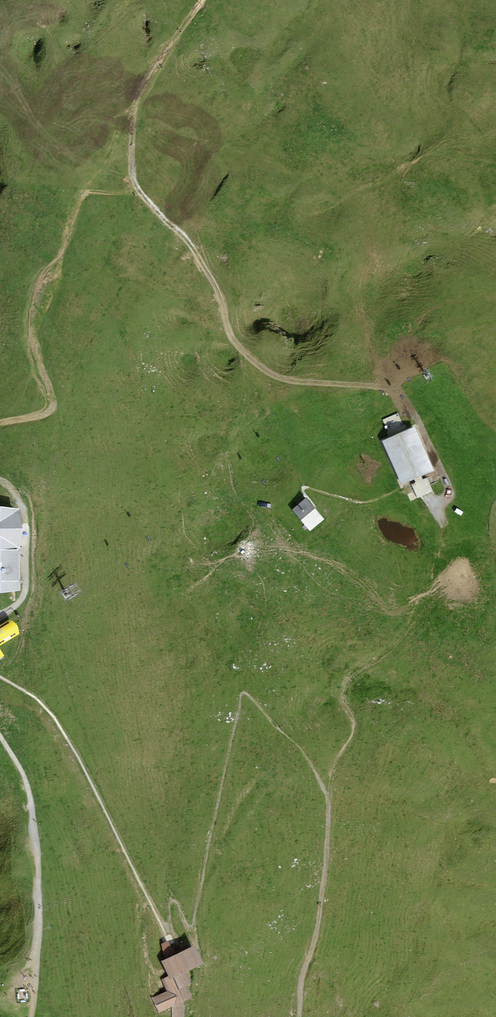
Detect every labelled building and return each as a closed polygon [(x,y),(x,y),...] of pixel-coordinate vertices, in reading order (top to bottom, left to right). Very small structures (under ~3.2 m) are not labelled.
[(393,431),(406,424),(400,411),(386,418),(393,431)] [(414,429),(384,442),(402,483),(432,469),(414,429)] [(310,528),(321,519),(304,498),(301,501),(303,503),(294,510),(310,528)] [(17,587),(17,512),(10,512),(10,510),(0,508),(0,587),(17,587)] [(19,633),(16,625),(10,618),(0,625),(0,645),(19,633)] [(184,971),(176,955),(174,956),(169,945),(164,944),(162,944),(163,953),(167,960),(163,961),(171,976),(171,977),(184,971)] [(176,955),(184,971),(198,963),(190,948),(176,955)] [(171,976),(162,980),(168,990),(152,999),(159,1013),(172,1006),(172,1016),(183,1016),(185,1002),(191,999),(185,988),(191,984),(184,971),(171,977),(171,976)]
